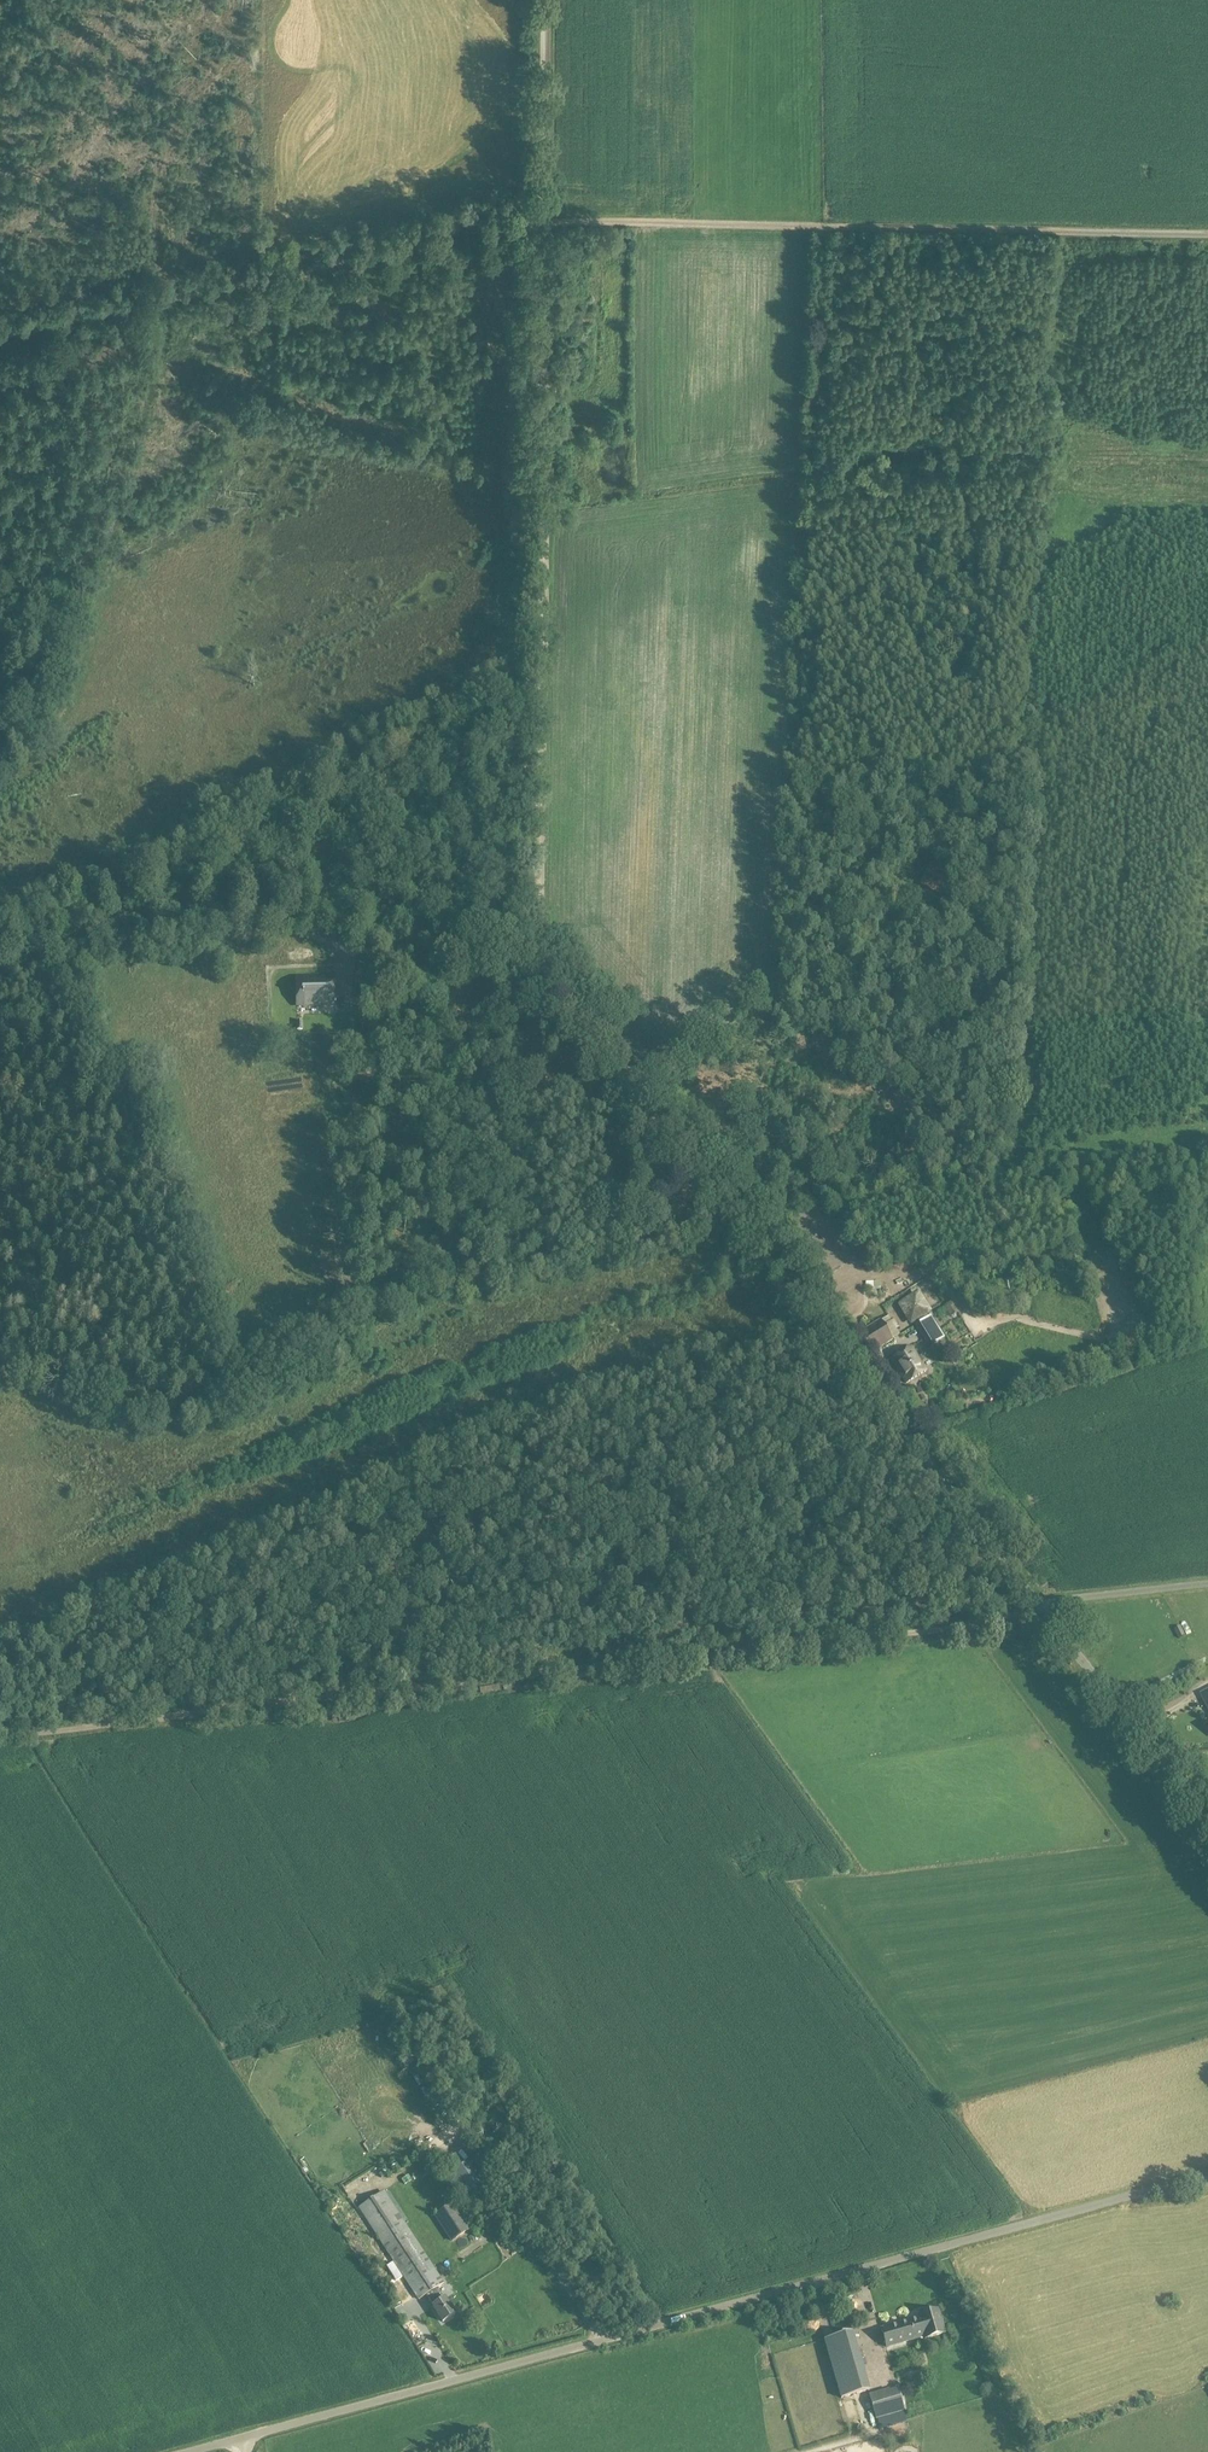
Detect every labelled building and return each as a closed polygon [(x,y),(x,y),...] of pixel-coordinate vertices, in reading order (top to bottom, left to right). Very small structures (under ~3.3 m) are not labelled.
[(921,885),(939,894),(948,877),(930,867),(921,885)] [(334,1006),(334,978),(297,978),(297,1006),(334,1006)] [(918,1291),(897,1304),(910,1325),(931,1312),(918,1291)] [(944,1306),(951,1317),(958,1313),(952,1302),(944,1306)] [(916,1325),(929,1348),(943,1340),(929,1317),(916,1325)] [(893,1340),(881,1320),(857,1334),(869,1354),(893,1340)] [(911,1348),(892,1360),(907,1383),(926,1371),(911,1348)] [(1179,1639),(1186,1635),(1181,1626),(1174,1629),(1179,1639)] [(375,2172),(379,2180),(393,2173),(389,2165),(375,2172)] [(453,2184),(467,2206),(494,2187),(479,2165),(453,2184)] [(422,2171),(416,2176),(422,2185),(428,2181),(422,2171)] [(317,2177),(311,2181),(318,2193),(324,2189),(317,2177)] [(392,2202),(398,2199),(392,2188),(386,2191),(392,2202)] [(419,2301),(445,2284),(384,2191),(359,2208),(419,2301)] [(401,2213),(406,2209),(400,2201),(395,2205),(401,2213)] [(452,2206),(436,2216),(453,2241),(469,2230),(452,2206)] [(411,2213),(404,2216),(412,2230),(418,2226),(411,2213)] [(342,2229),(347,2240),(353,2237),(348,2226),(342,2229)] [(443,2322),(455,2314),(445,2299),(433,2308),(443,2322)] [(420,2313),(423,2318),(433,2312),(430,2307),(420,2313)] [(919,2315),(920,2320),(911,2323),(910,2320),(881,2329),(887,2348),(915,2339),(914,2337),(923,2334),(925,2339),(945,2333),(938,2309),(919,2315)] [(888,2314),(877,2316),(880,2328),(890,2326),(888,2314)] [(841,2399),(870,2391),(853,2331),(823,2340),(841,2399)] [(877,2420),(906,2412),(898,2386),(869,2394),(877,2420)] [(891,2436),(902,2432),(897,2419),(885,2424),(891,2436)]
